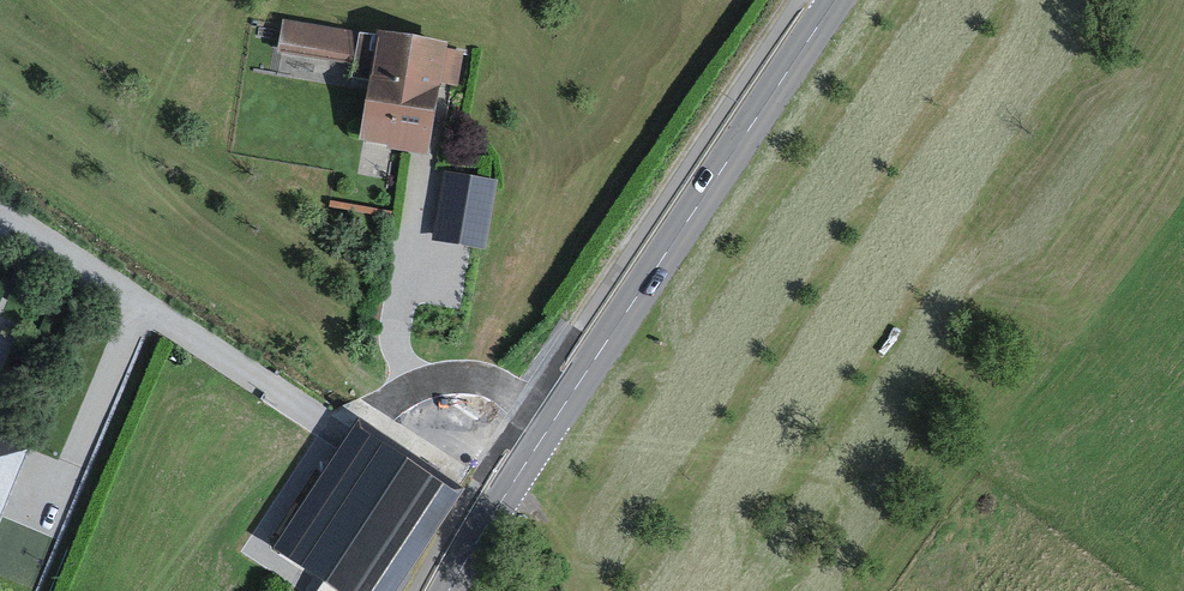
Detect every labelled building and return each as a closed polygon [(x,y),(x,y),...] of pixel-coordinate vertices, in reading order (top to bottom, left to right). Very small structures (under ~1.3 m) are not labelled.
[(472,52),(302,22),(297,51),(371,65),(368,82),(389,86),(381,133),(455,146),(472,52)] [(510,180),(461,171),(450,231),(499,240),(510,180)] [(0,309),(0,342),(12,314),(0,309)] [(271,553),(329,590),(402,590),(463,494),(355,423),(271,553)] [(0,434),(0,558),(42,451),(0,434)]
